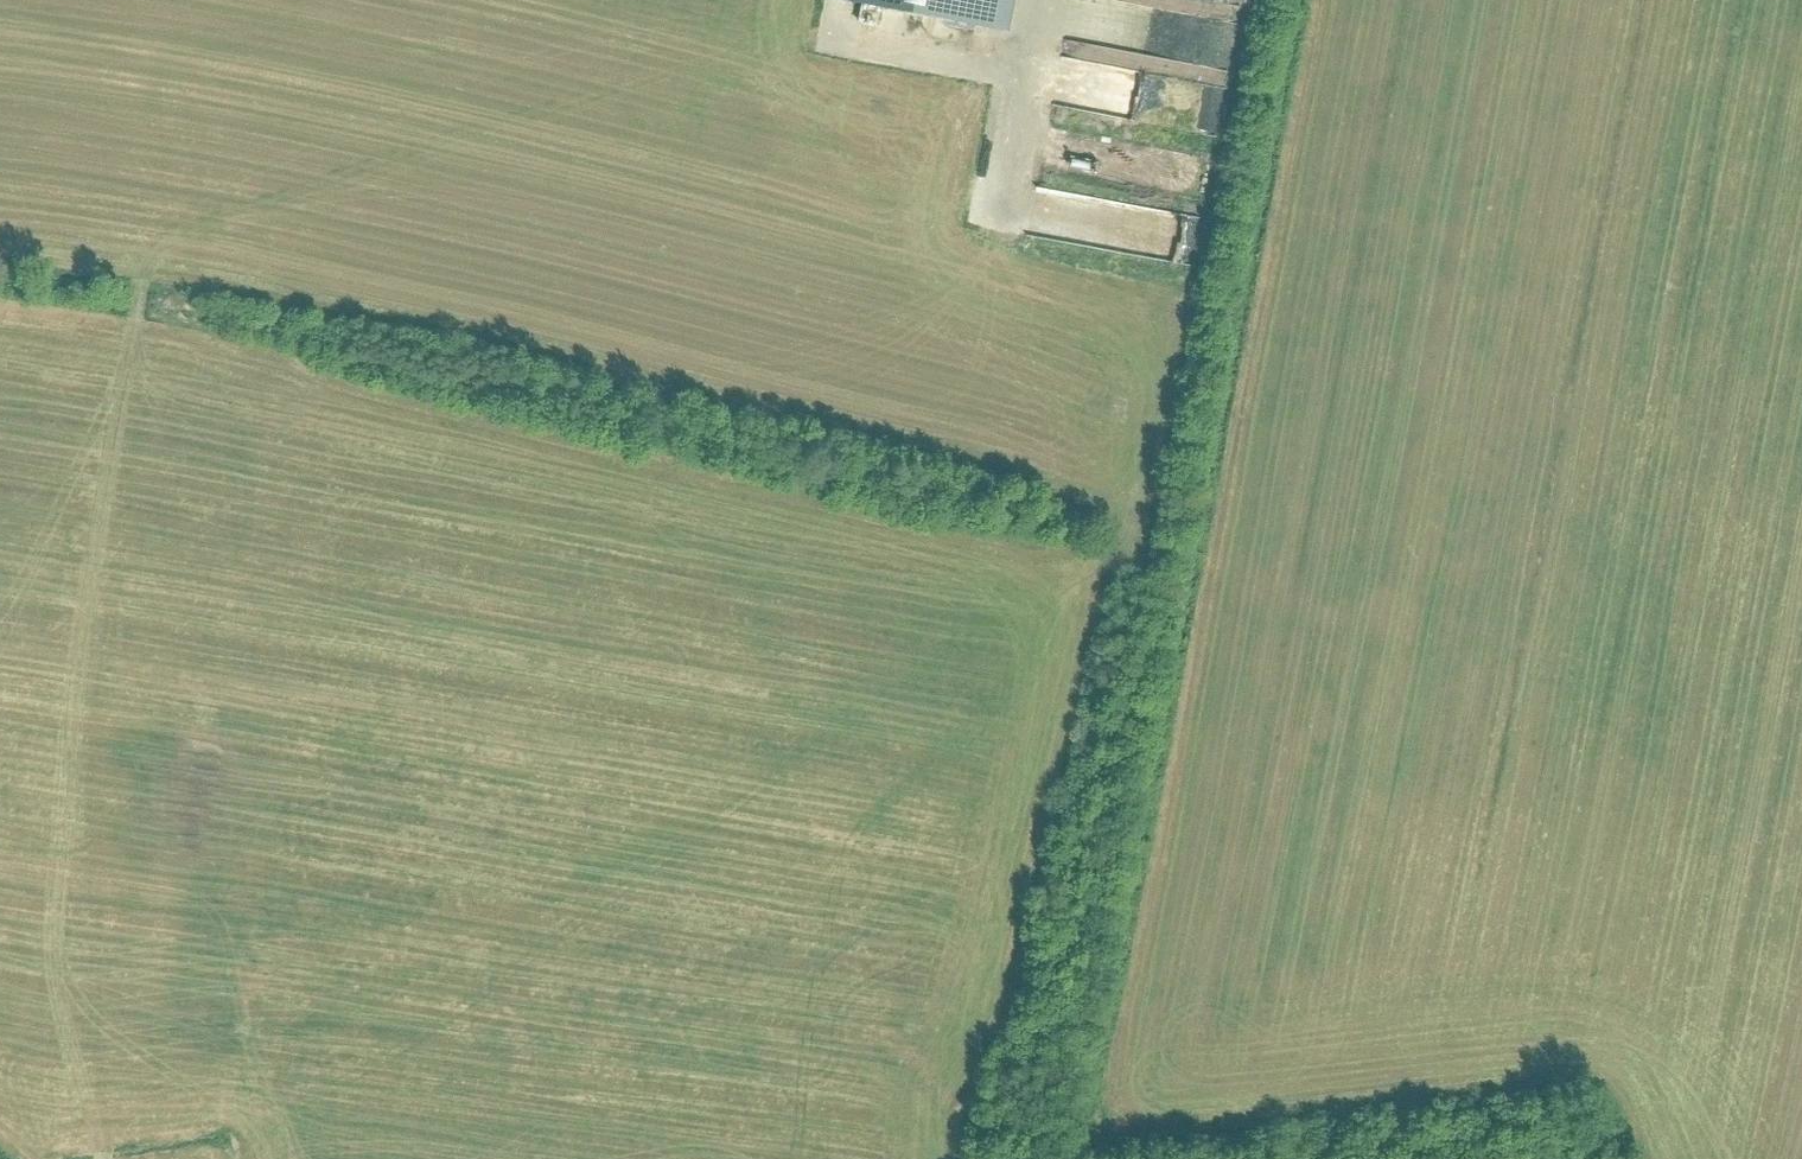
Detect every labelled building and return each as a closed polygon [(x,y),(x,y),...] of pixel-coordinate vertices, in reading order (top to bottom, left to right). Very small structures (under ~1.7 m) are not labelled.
[(1003,29),(1009,0),(849,0),(1003,29)]
